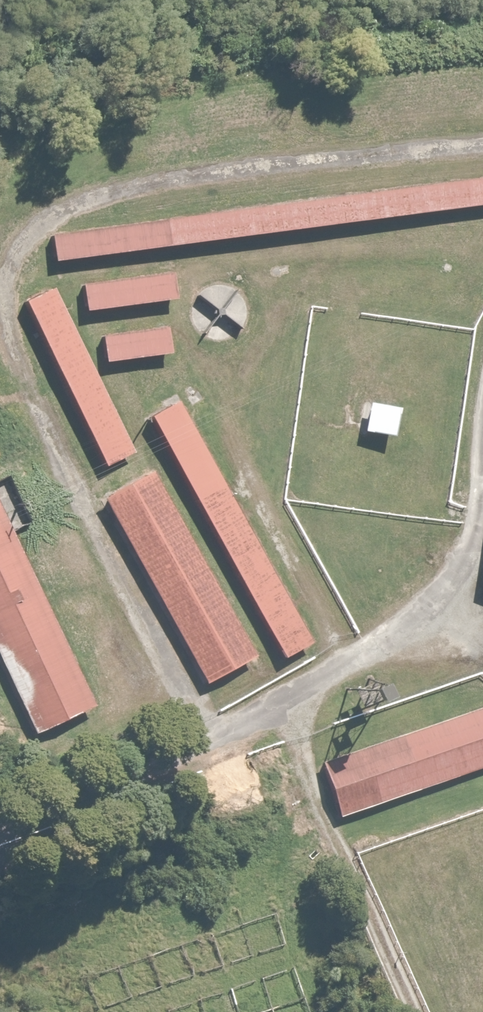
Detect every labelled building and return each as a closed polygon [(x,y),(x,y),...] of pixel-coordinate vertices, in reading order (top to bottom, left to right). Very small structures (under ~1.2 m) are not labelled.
[(482,201),(482,173),(44,231),(48,258),(482,201)] [(129,449),(48,286),(18,301),(99,463),(129,449)] [(308,641),(175,402),(149,416),(282,656),(308,641)] [(250,653),(150,468),(103,493),(203,678),(250,653)] [(0,522),(0,667),(29,734),(82,711),(0,522)] [(318,758),(337,814),(482,766),(482,703),(318,758)]
